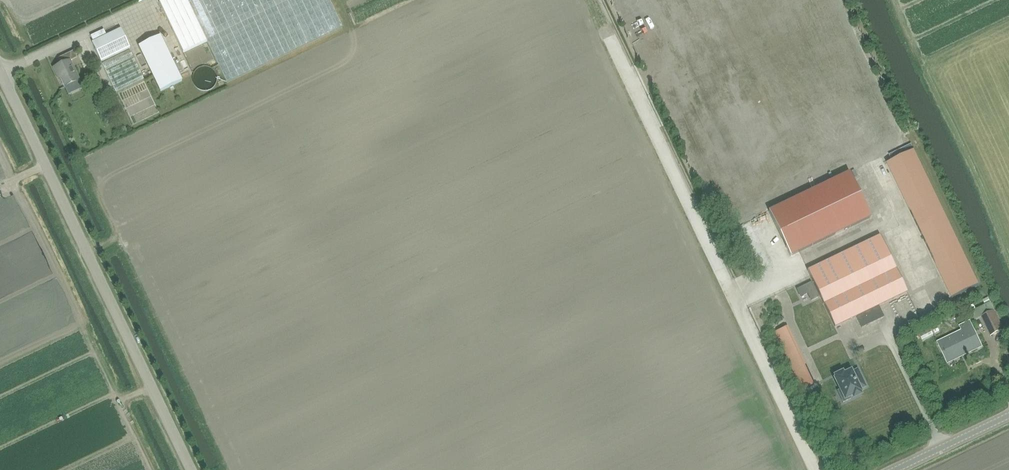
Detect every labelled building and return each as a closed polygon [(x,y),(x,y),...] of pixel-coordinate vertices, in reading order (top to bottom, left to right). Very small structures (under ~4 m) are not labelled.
[(158,2),(183,52),(207,41),(227,82),(342,26),(329,0),(162,0),(158,2)] [(101,62),(130,48),(121,29),(92,42),(101,62)] [(160,35),(138,46),(142,55),(152,76),(160,92),(182,81),(160,35)] [(116,93),(144,80),(130,50),(102,63),(116,93)] [(70,61),(77,57),(74,51),(59,58),(62,64),(54,68),(57,75),(59,75),(64,87),(79,80),(70,61)] [(140,85),(121,93),(124,100),(143,91),(140,85)] [(915,150),(887,164),(952,299),(979,285),(915,150)] [(849,172),(768,210),(790,255),(871,216),(849,172)] [(880,235),(807,270),(835,327),(856,317),(862,328),(884,317),(879,306),(907,292),(880,235)] [(900,244),(910,268),(915,266),(904,242),(900,244)] [(991,336),(1003,330),(990,302),(971,311),(975,320),(981,317),(991,336)] [(948,361),(980,346),(969,324),(962,327),(964,331),(940,343),(948,361)] [(836,378),(834,378),(840,391),(838,392),(842,401),(849,398),(848,397),(859,392),(858,390),(864,387),(856,368),(842,375),(841,373),(834,376),(836,378)]
